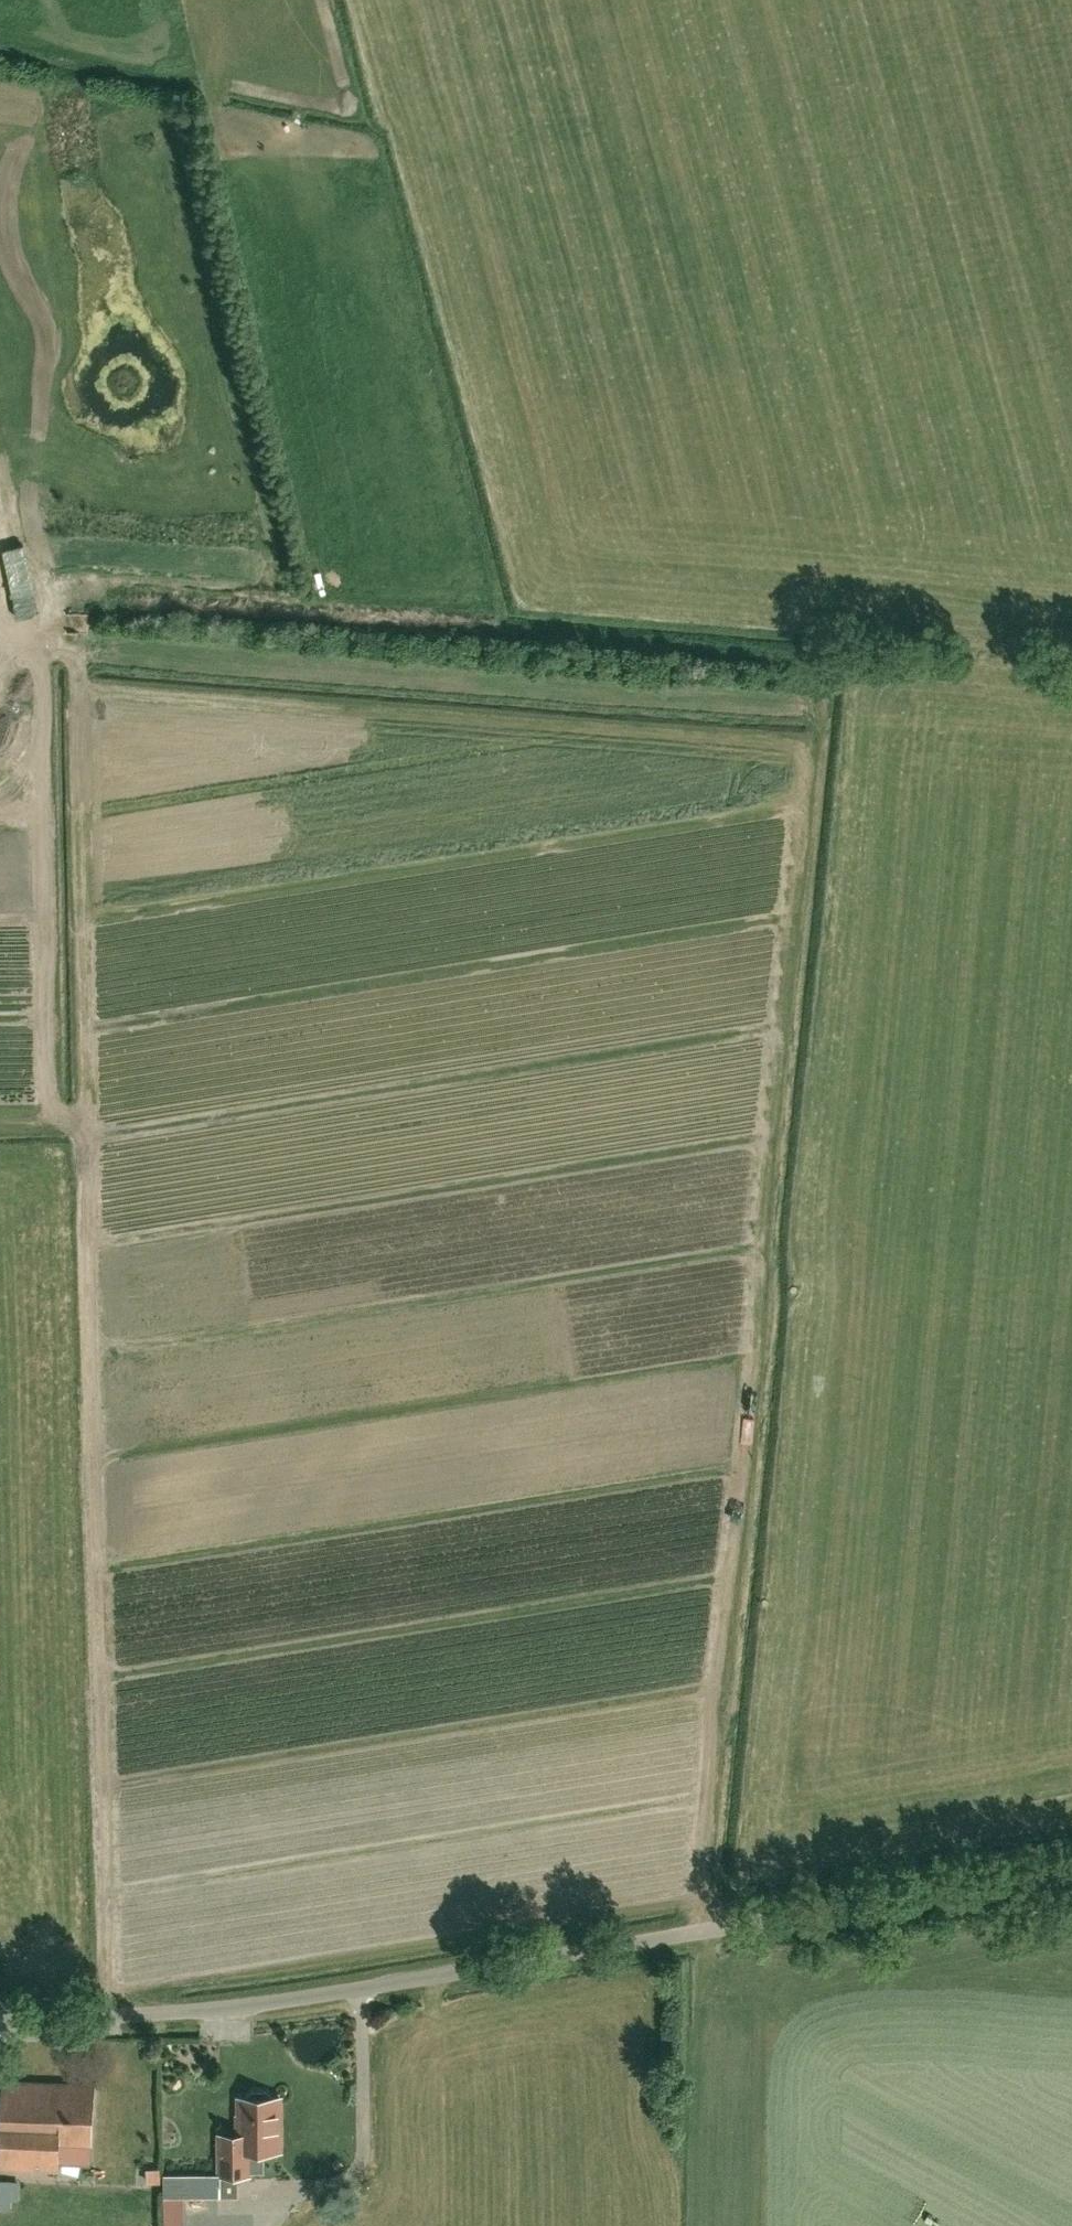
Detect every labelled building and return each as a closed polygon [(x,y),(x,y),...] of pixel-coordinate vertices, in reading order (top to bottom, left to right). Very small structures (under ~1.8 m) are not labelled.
[(92,2144),(95,2085),(2,2080),(0,2134),(0,2167),(46,2170),(58,2170),(60,2143),(92,2144)] [(279,2097),(268,2097),(268,2093),(265,2090),(253,2090),(251,2093),(251,2097),(240,2097),(240,2134),(220,2134),(220,2174),(249,2174),(248,2150),(280,2150),(279,2097)] [(199,2196),(199,2173),(166,2173),(166,2197),(199,2196)]
